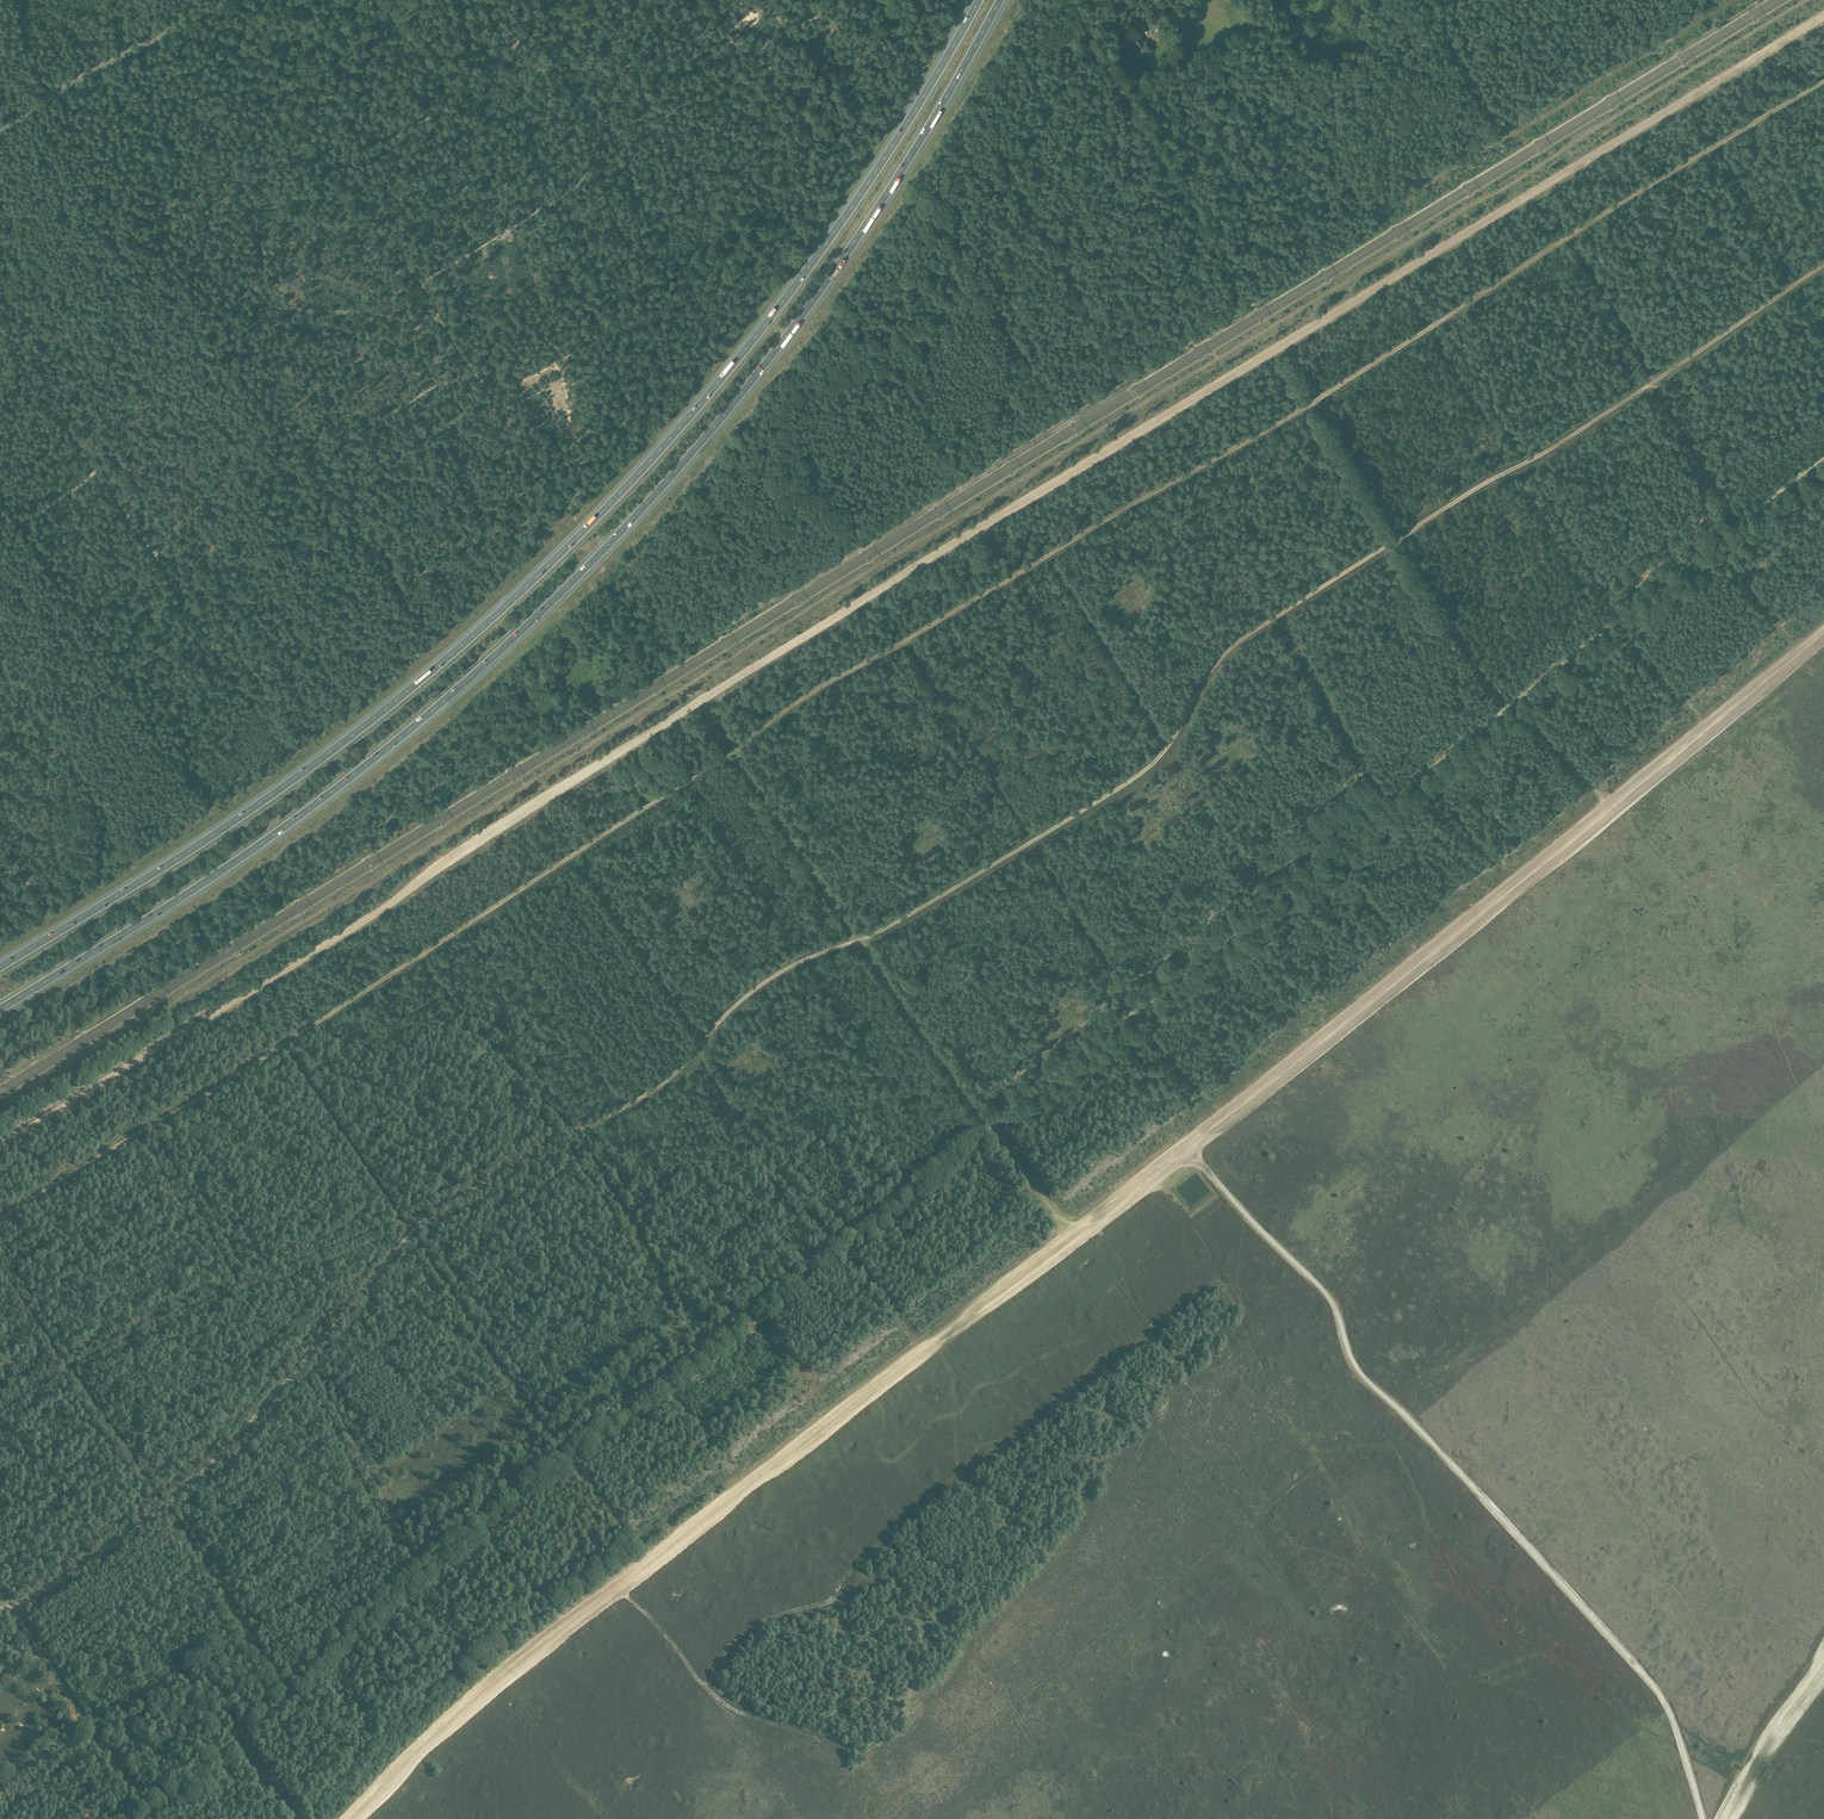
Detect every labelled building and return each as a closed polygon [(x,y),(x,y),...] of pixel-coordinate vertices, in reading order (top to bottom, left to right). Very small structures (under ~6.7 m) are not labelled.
[(1130,52),(1137,62),(1154,50),(1146,40),(1145,41),(1139,34),(1131,40),(1136,47),(1130,52)] [(293,778),(310,766),(307,762),(291,774),(293,778)]
